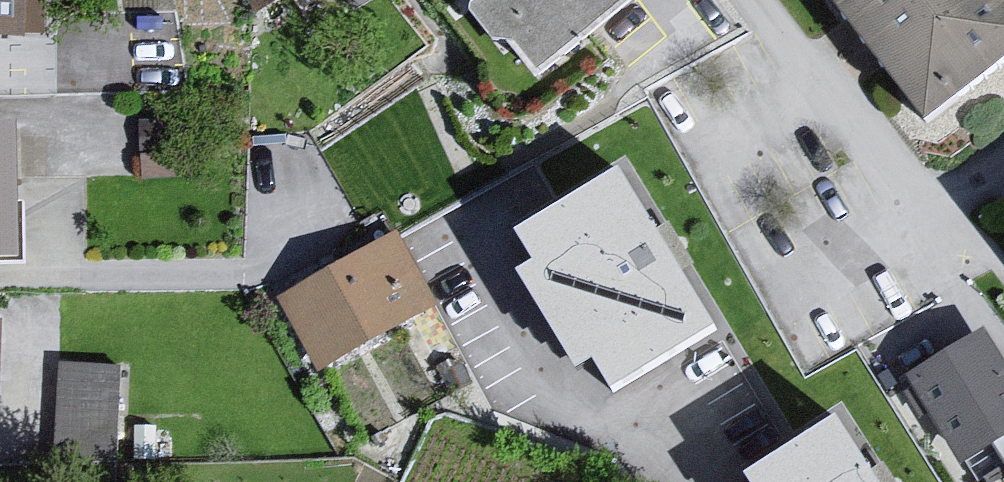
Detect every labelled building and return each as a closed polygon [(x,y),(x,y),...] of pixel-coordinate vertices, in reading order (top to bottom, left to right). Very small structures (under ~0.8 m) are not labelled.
[(29,51),(31,0),(0,0),(0,49),(29,51)] [(254,22),(305,0),(241,0),(254,22)] [(541,75),(636,0),(482,0),(541,75)] [(929,111),(1003,54),(1003,0),(843,0),(929,111)] [(0,141),(0,273),(22,273),(18,141),(0,141)] [(621,162),(514,228),(534,261),(519,270),(580,368),(596,358),(615,389),(721,325),(621,162)] [(413,227),(280,309),(319,382),(452,300),(413,227)] [(914,377),(964,459),(997,439),(1003,451),(1003,369),(983,335),(914,377)] [(66,353),(61,454),(122,456),(127,356),(66,353)] [(734,472),(740,481),(888,481),(842,407),(734,472)] [(987,479),(989,481),(1003,481),(1003,468),(987,479)]
